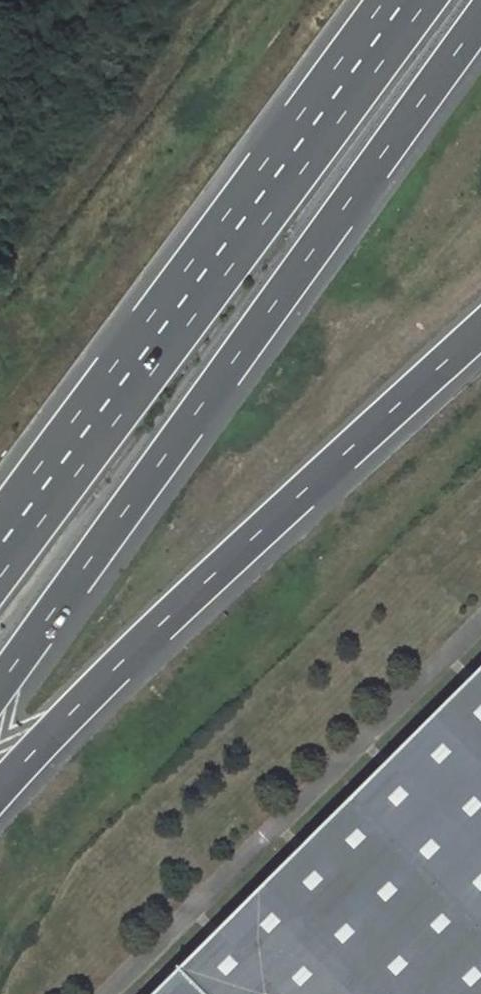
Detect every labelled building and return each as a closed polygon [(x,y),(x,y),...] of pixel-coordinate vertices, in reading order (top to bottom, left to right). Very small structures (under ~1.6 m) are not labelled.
[(161,993),(480,993),(480,677),(161,993)]
